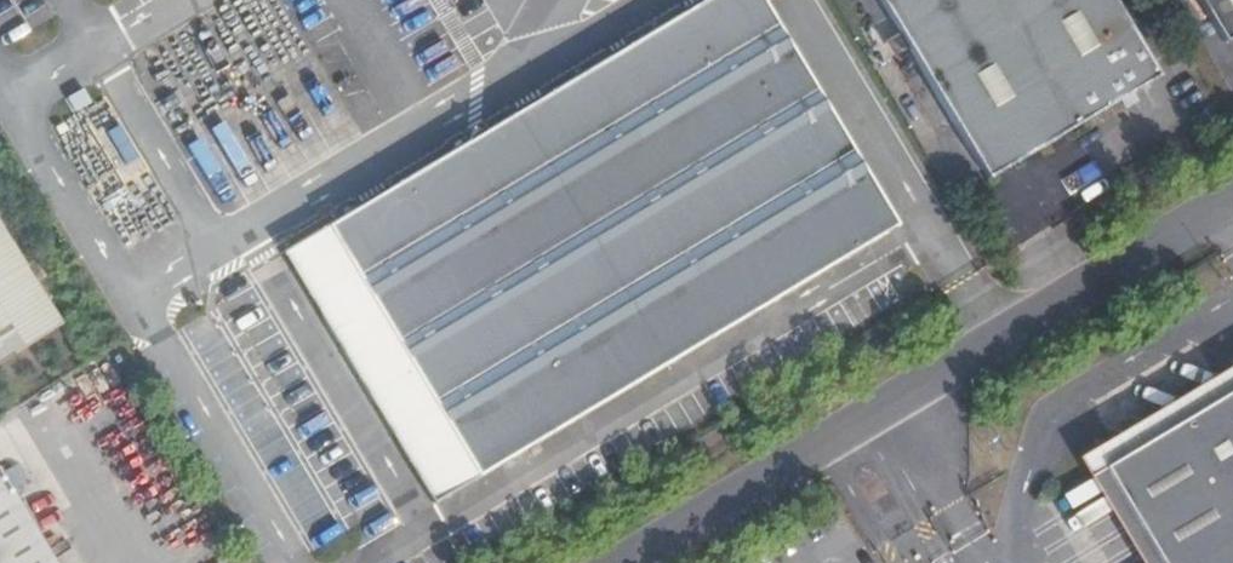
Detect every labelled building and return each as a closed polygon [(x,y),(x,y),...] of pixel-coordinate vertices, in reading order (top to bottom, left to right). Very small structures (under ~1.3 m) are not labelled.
[(325,226),(363,290),(320,315),(395,441),(439,414),(476,475),(897,225),(760,0),(702,0),(325,226)] [(519,0),(503,0),(496,12),(509,19),(519,0)] [(1112,0),(879,0),(985,177),(1157,75),(1112,0)] [(1223,42),(1232,36),(1232,0),(1197,0),(1223,42)] [(363,290),(325,226),(282,252),(320,315),(363,290)] [(0,228),(0,363),(61,325),(0,228)] [(1188,416),(1177,398),(1150,413),(1160,433),(1092,475),(1144,562),(1232,562),(1232,390),(1188,416)] [(432,502),(476,475),(439,414),(395,441),(432,502)] [(0,472),(0,562),(54,562),(0,472)]
